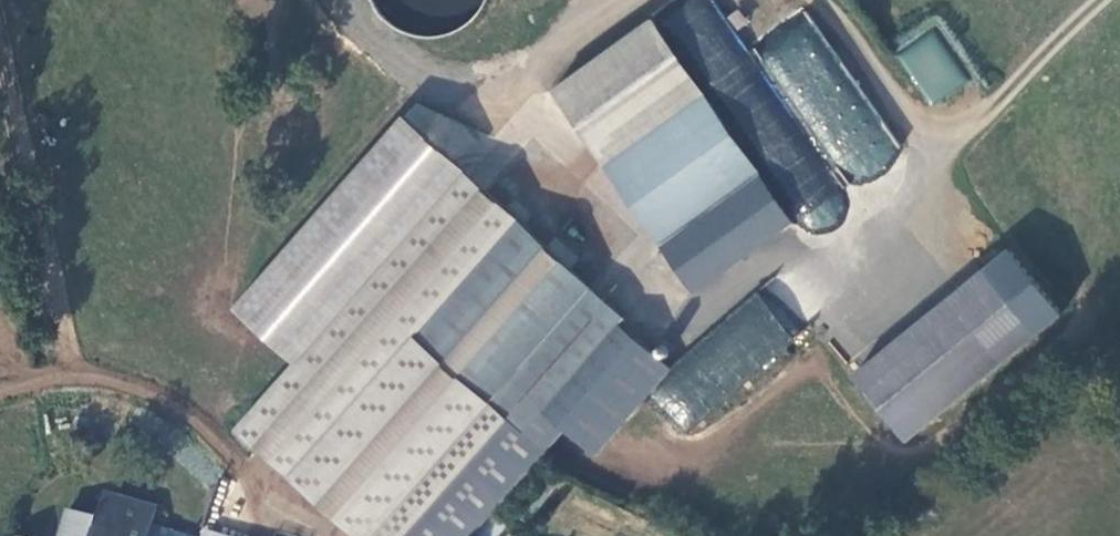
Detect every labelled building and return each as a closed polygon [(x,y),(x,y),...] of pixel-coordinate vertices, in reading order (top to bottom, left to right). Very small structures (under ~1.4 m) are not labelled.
[(482,0),(434,0),(433,11),(482,12),(482,0)] [(935,29),(896,49),(926,105),(965,84),(935,29)] [(703,93),(606,163),(664,244),(761,174),(703,93)] [(231,430),(332,519),(333,518),(354,535),(472,535),(493,512),(504,500),(538,461),(567,428),(596,454),(671,369),(619,323),(625,316),(461,171),(231,430)] [(908,438),(1038,332),(985,268),(855,374),(908,438)] [(529,522),(563,483),(538,461),(504,500),(529,522)] [(152,531),(157,512),(104,496),(97,520),(68,511),(61,535),(170,535),(152,531)] [(509,526),(493,512),(472,535),(500,535),(509,526)]
